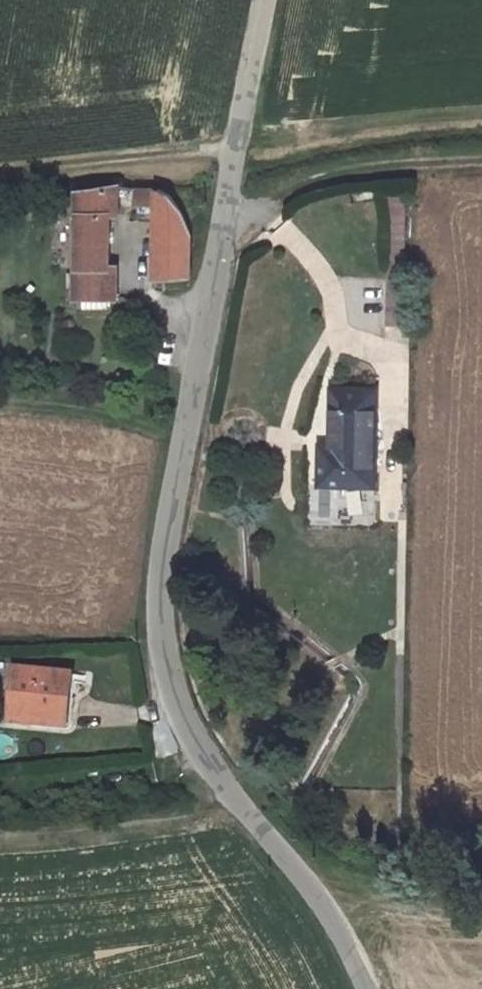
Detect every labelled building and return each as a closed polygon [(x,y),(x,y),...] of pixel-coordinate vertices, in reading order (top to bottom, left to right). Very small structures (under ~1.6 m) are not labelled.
[(134,188),(134,214),(154,215),(153,282),(192,283),(188,240),(182,207),(173,189),(150,187),(134,188)] [(63,197),(60,308),(104,308),(107,226),(116,225),(117,190),(63,197)] [(407,196),(374,197),(375,215),(386,215),(386,266),(408,266),(407,196)] [(335,449),(325,450),(325,495),(380,492),(382,393),(334,393),(335,449)] [(12,671),(10,727),(70,729),(72,672),(12,671)]
